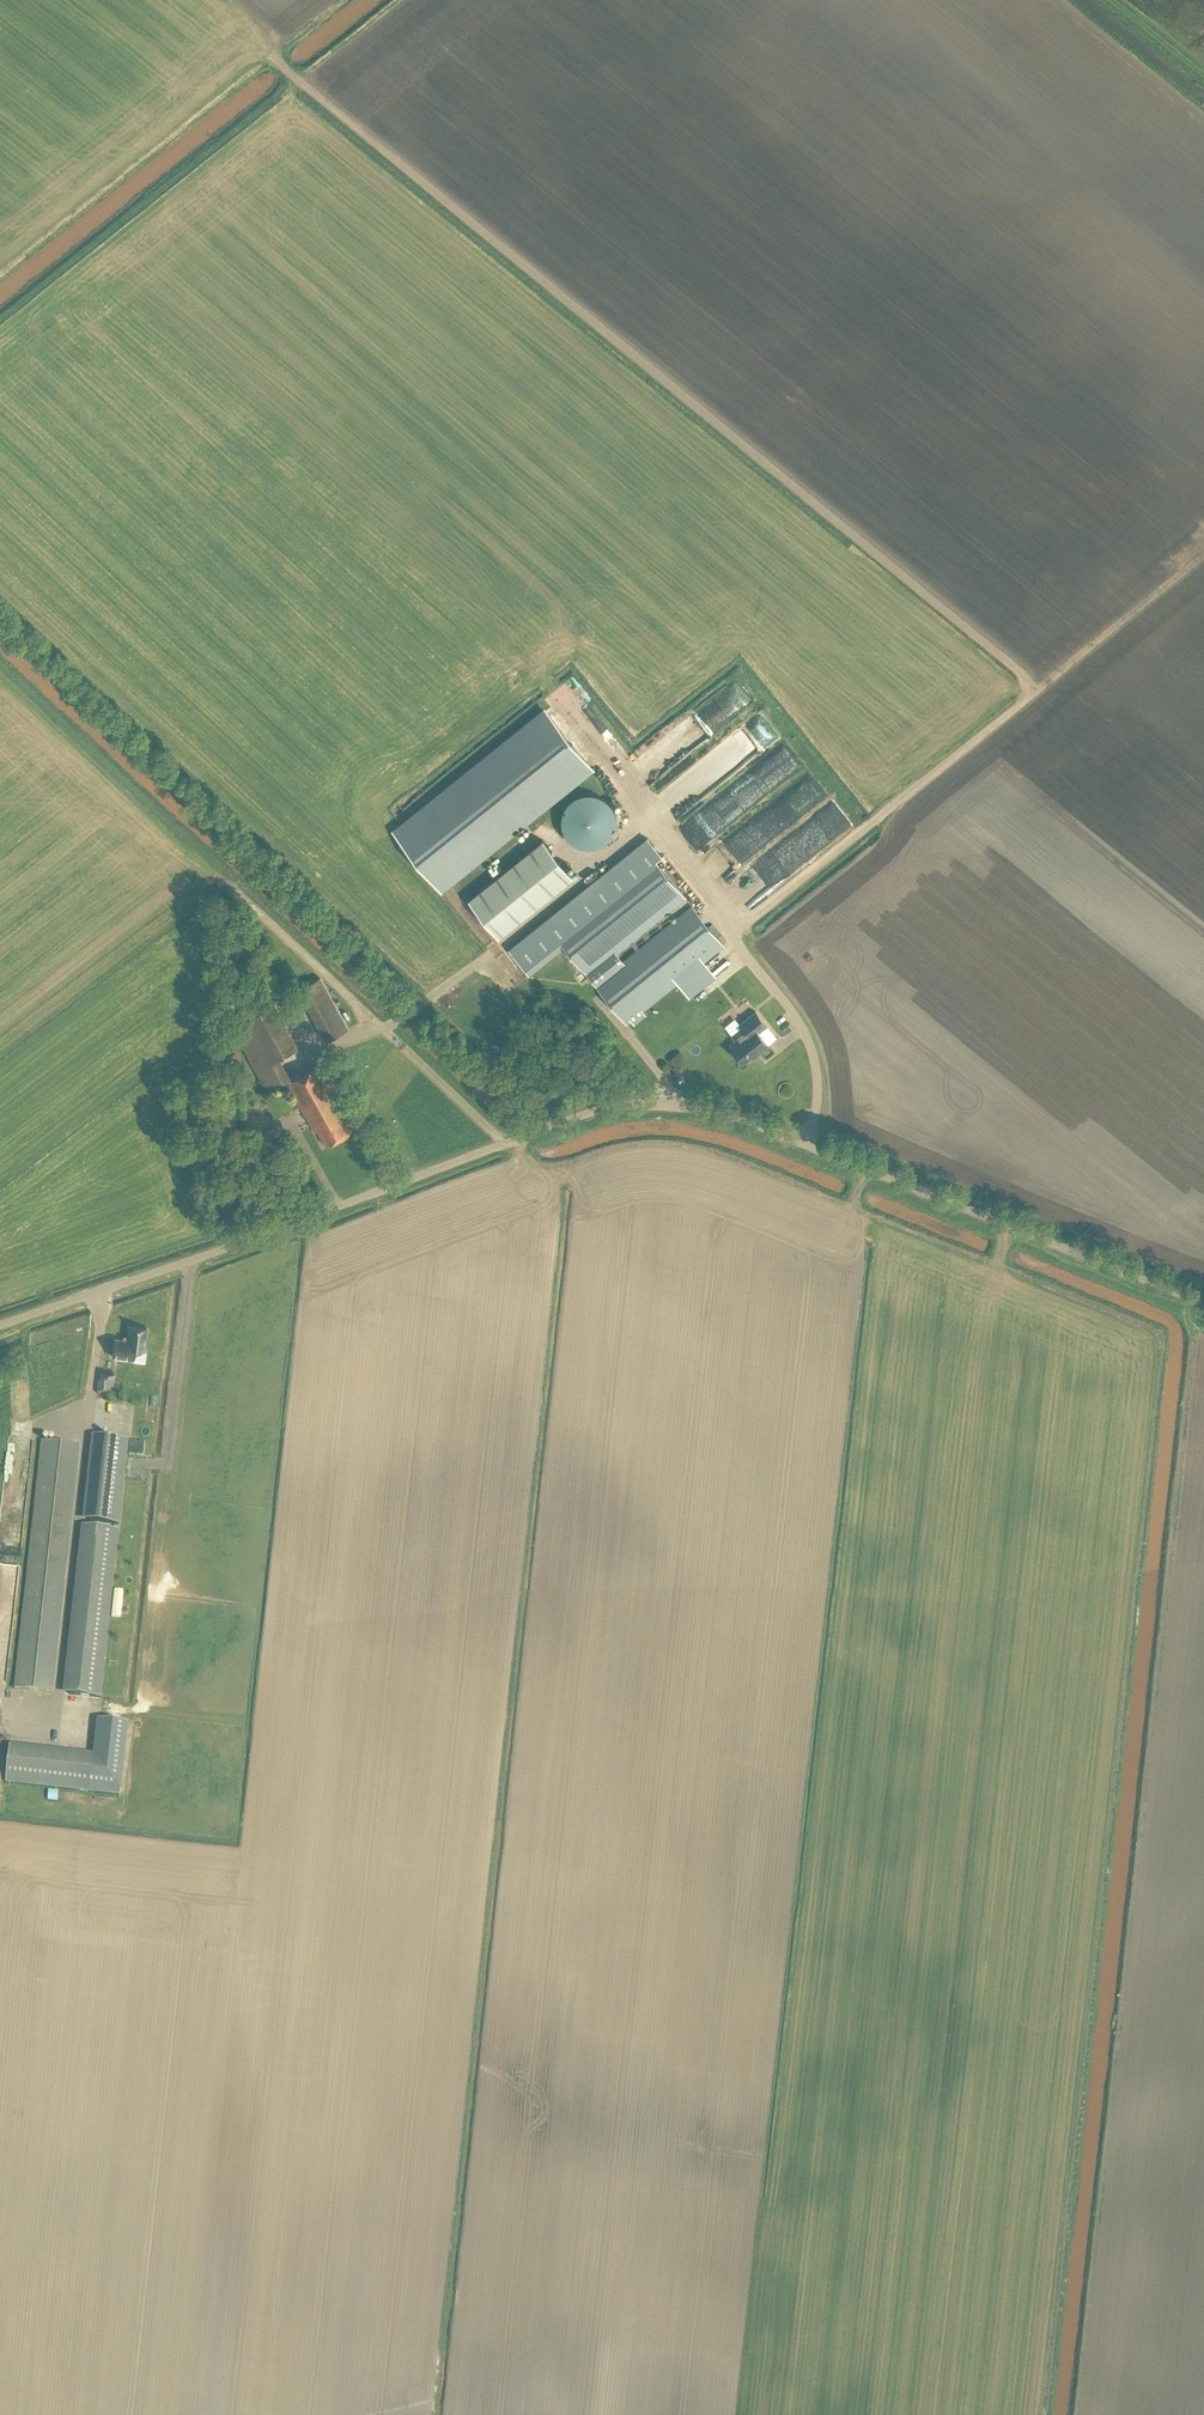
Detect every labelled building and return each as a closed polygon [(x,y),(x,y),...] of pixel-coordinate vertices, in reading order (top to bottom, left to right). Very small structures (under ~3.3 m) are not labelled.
[(591,767),(546,711),(395,833),(441,889),(591,767)] [(684,749),(699,744),(696,733),(680,739),(684,749)] [(610,837),(613,834),(614,831),(616,827),(616,823),(616,819),(616,815),(615,811),(613,807),(611,804),(608,801),(605,798),(602,796),(598,794),(594,793),(591,793),(586,793),(583,793),(579,795),(575,796),(572,799),(569,801),(566,805),(564,808),(563,812),(562,816),(561,820),(562,824),(562,828),(564,831),(566,835),(568,838),(571,841),(574,843),(578,845),(581,847),(585,847),(589,848),(593,847),(597,846),(601,845),(604,843),(608,840),(610,837)] [(685,898),(655,861),(662,855),(648,837),(509,949),(529,974),(565,946),(627,1023),(723,945),(691,905),(619,963),(613,955),(685,898)] [(544,840),(469,900),(499,938),(574,877),(544,840)] [(310,1000),(328,1040),(351,1030),(333,990),(310,1000)] [(274,1022),(285,1016),(278,1003),(254,1015),(258,1022),(270,1016),(274,1022)] [(730,1045),(743,1062),(751,1055),(753,1058),(770,1045),(759,1031),(767,1025),(756,1010),(739,1023),(746,1032),(730,1045)] [(280,1030),(281,1040),(276,1043),(264,1044),(265,1052),(256,1053),(252,1055),(263,1077),(263,1081),(294,1077),(294,1076),(284,1056),(291,1053),(280,1030)] [(344,1108),(345,1107),(320,1063),(287,1082),(315,1132),(318,1130),(326,1145),(354,1129),(348,1119),(350,1118),(344,1108)] [(143,1350),(146,1327),(128,1325),(126,1339),(114,1337),(112,1355),(133,1358),(134,1349),(143,1350)] [(100,1371),(97,1396),(114,1397),(115,1382),(113,1382),(114,1373),(100,1371)] [(120,1526),(129,1442),(100,1439),(91,1523),(120,1526)] [(16,1690),(54,1694),(81,1447),(43,1443),(16,1690)] [(132,1454),(146,1455),(147,1444),(133,1443),(132,1454)] [(100,1700),(119,1532),(90,1529),(71,1697),(100,1700)] [(94,1757),(10,1747),(6,1784),(121,1797),(130,1725),(98,1721),(94,1757)]
